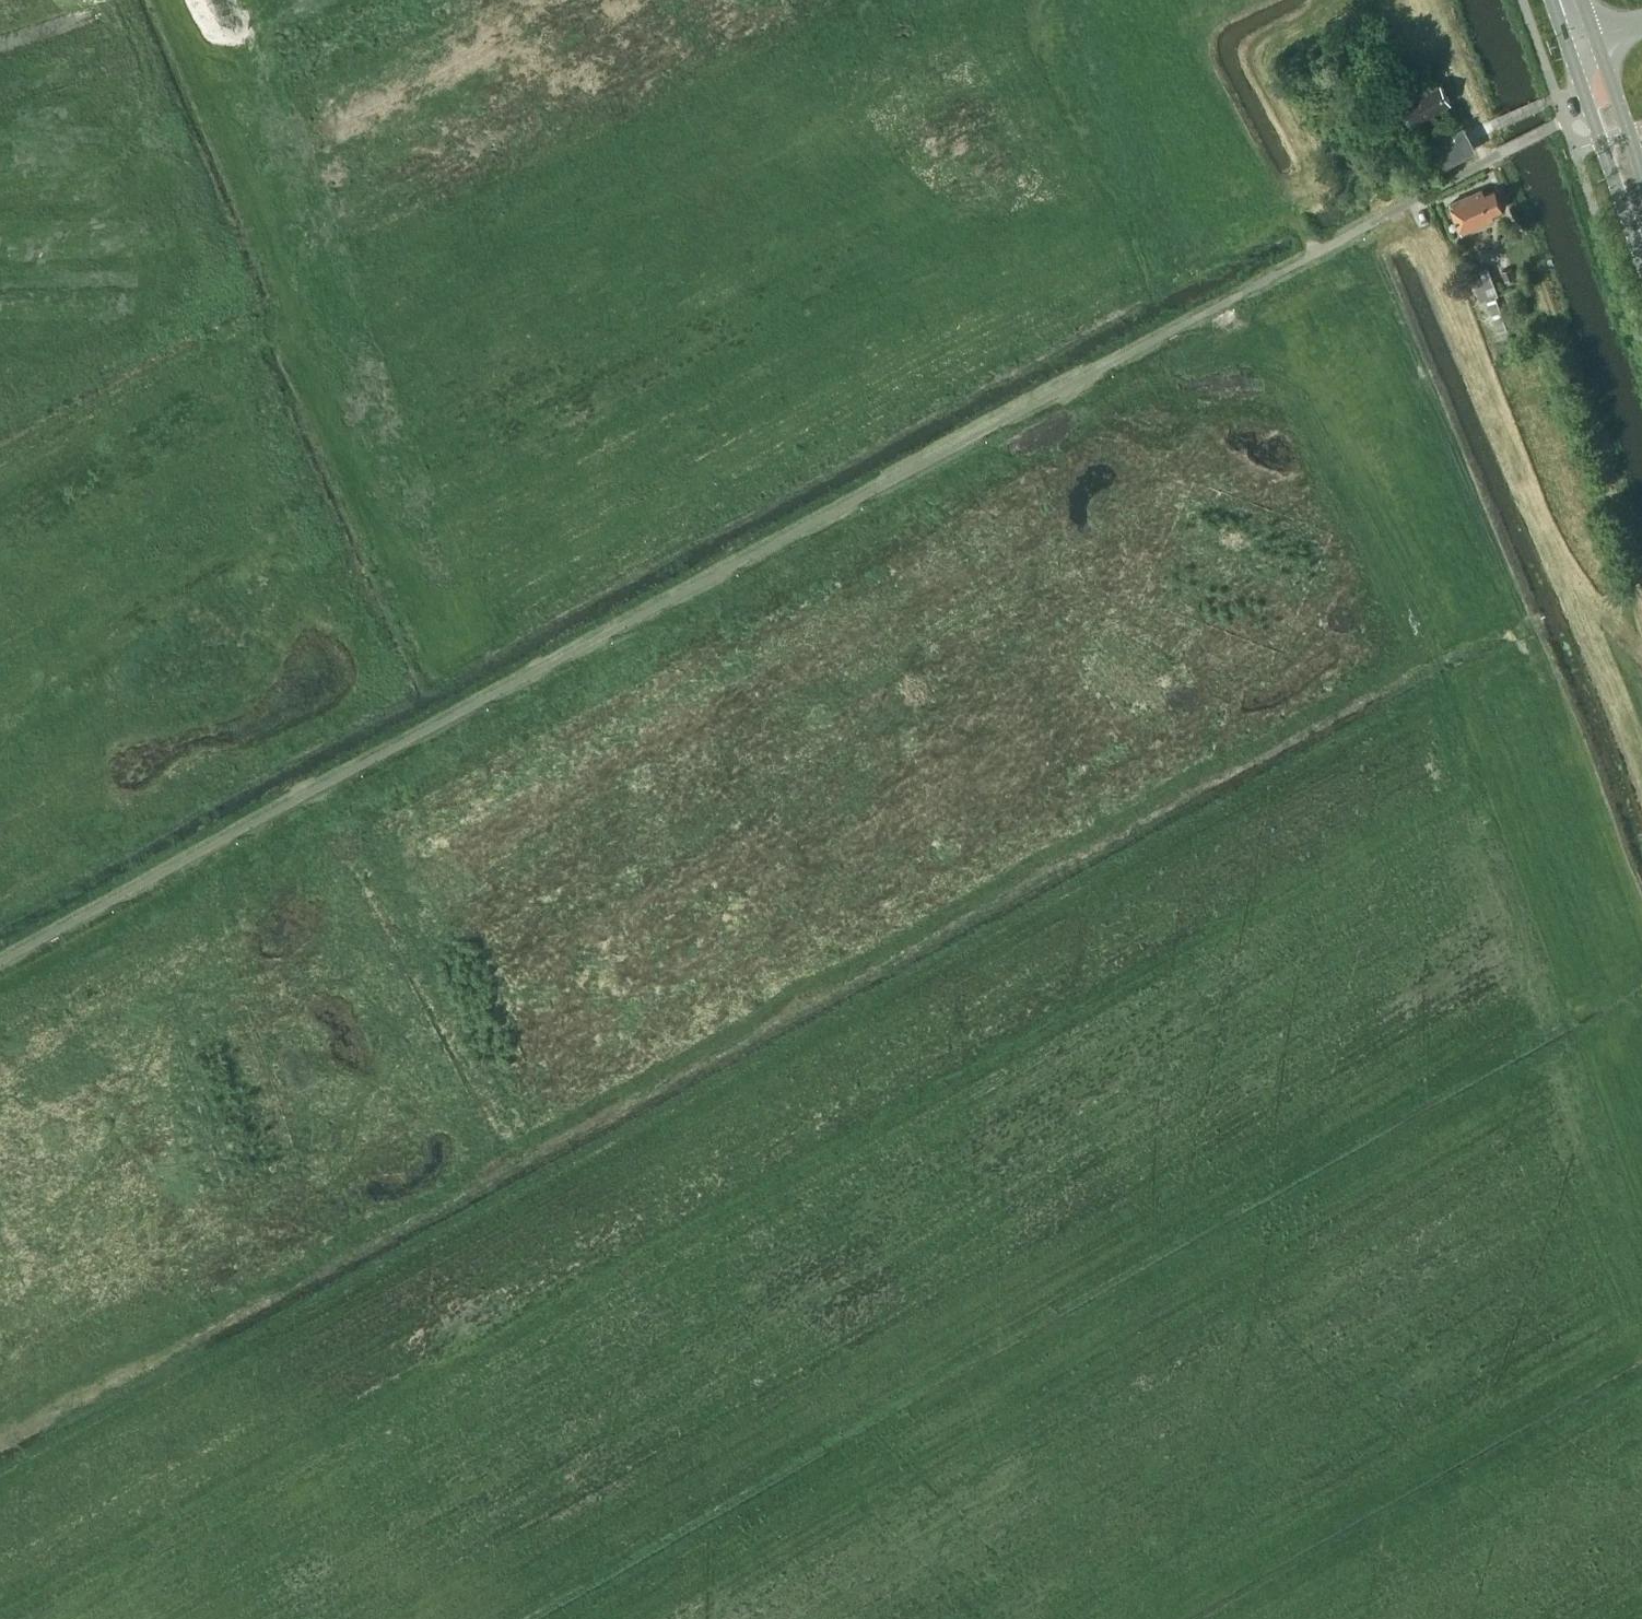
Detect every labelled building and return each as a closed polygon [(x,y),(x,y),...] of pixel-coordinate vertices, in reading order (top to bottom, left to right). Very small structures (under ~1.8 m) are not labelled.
[(1444,106),(1452,102),(1442,84),(1435,87),(1431,81),(1392,102),(1408,133),(1447,111),(1444,106)] [(1464,127),(1442,139),(1435,142),(1447,164),(1476,148),(1464,127)] [(1493,213),(1503,209),(1496,190),(1486,195),(1483,189),(1451,203),(1463,232),(1495,218),(1493,213)] [(1499,295),(1488,265),(1469,273),(1481,302),(1499,295)] [(1513,266),(1503,270),(1507,280),(1517,276),(1513,266)] [(1497,297),(1489,299),(1499,331),(1508,328),(1497,297)]
